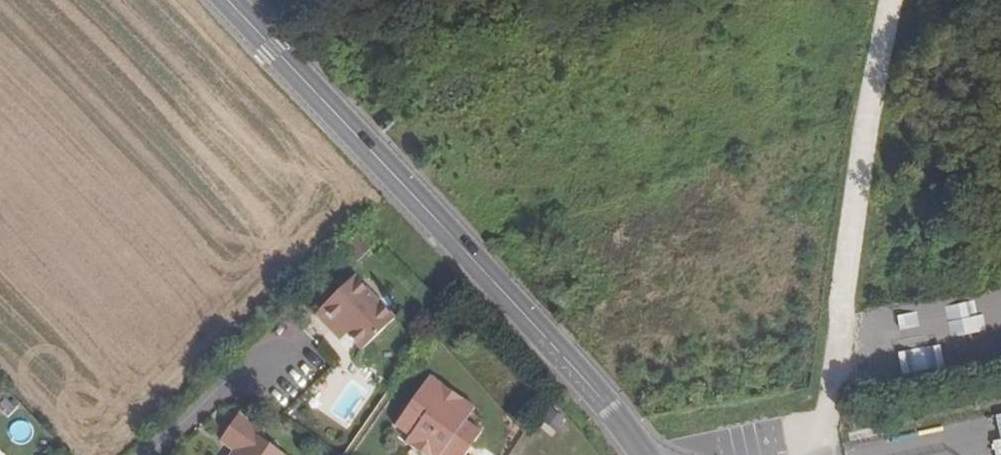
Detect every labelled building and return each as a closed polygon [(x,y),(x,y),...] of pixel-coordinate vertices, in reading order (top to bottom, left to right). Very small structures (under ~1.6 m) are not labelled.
[(336,325),(345,334),(359,350),(392,318),(353,276),(313,313),(330,331),(336,325)] [(336,325),(330,331),(339,340),(345,334),(336,325)] [(427,379),(414,396),(416,399),(408,411),(405,409),(392,428),(406,438),(401,445),(409,450),(412,447),(425,454),(462,454),(469,446),(471,448),(479,437),(463,424),(472,411),(456,399),(453,402),(441,393),(443,391),(427,379)] [(538,420),(554,434),(566,420),(550,406),(538,420)] [(232,453),(230,454),(281,454),(259,440),(263,435),(237,417),(224,434),(238,444),(232,453)] [(7,430),(19,444),(33,432),(22,418),(7,430)] [(238,444),(224,434),(218,443),(232,453),(238,444)]
